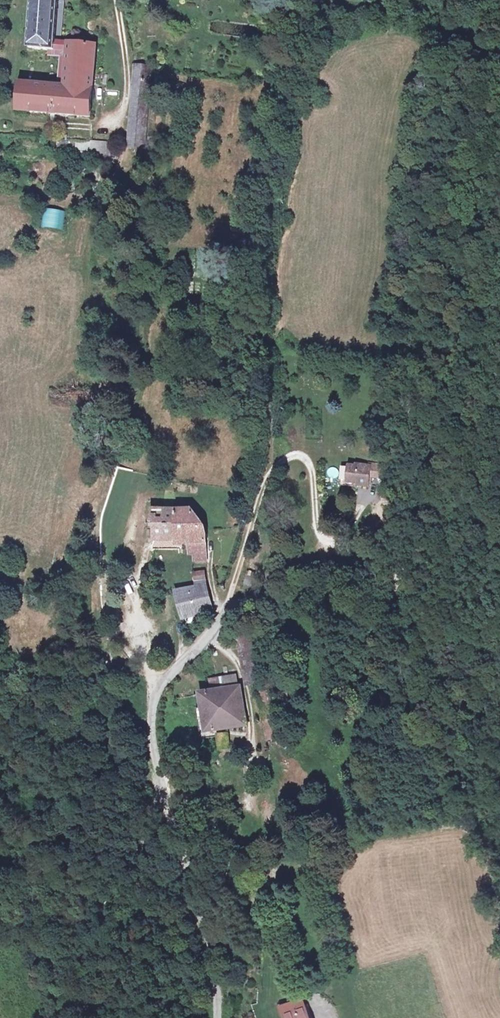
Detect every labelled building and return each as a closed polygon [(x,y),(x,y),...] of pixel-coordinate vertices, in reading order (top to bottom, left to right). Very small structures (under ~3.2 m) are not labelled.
[(27,48),(46,49),(45,53),(55,54),(53,84),(18,82),(16,112),(55,114),(87,116),(91,51),(58,48),(60,29),(55,28),(57,0),(31,0),(27,48)] [(57,148),(76,149),(77,139),(58,139),(57,148)] [(77,139),(76,149),(87,149),(92,150),(92,140),(77,139)] [(92,140),(92,150),(113,150),(114,145),(114,141),(92,140)] [(43,153),(52,153),(53,143),(46,143),(43,142),(43,153)] [(44,209),(43,228),(63,229),(64,210),(44,209)] [(352,471),(344,470),(343,484),(353,485),(353,487),(363,488),(364,470),(352,469),(352,471)] [(155,543),(178,541),(175,513),(154,514),(151,515),(151,519),(154,520),(155,543)] [(188,513),(175,513),(178,541),(188,540),(188,536),(203,536),(202,531),(201,530),(190,513),(188,513)] [(203,554),(203,536),(188,536),(188,540),(188,554),(193,554),(193,563),(203,563),(203,554)] [(245,581),(254,584),(259,570),(249,568),(245,581)] [(192,575),(193,583),(203,582),(203,574),(192,575)] [(206,599),(203,588),(193,590),(181,591),(184,605),(192,603),(195,616),(211,613),(206,599)] [(173,593),(176,606),(184,605),(181,591),(172,592),(173,593)] [(192,603),(184,605),(176,606),(179,619),(195,616),(192,603)] [(211,613),(195,616),(198,636),(204,630),(210,621),(211,613)] [(205,690),(207,700),(237,695),(236,685),(205,690)] [(195,722),(197,733),(204,732),(205,739),(226,735),(244,731),(237,695),(207,700),(198,702),(201,722),(195,722)] [(227,742),(218,743),(220,755),(228,754),(227,742)] [(297,1009),(278,1016),(279,1017),(300,1017),(297,1009)]
